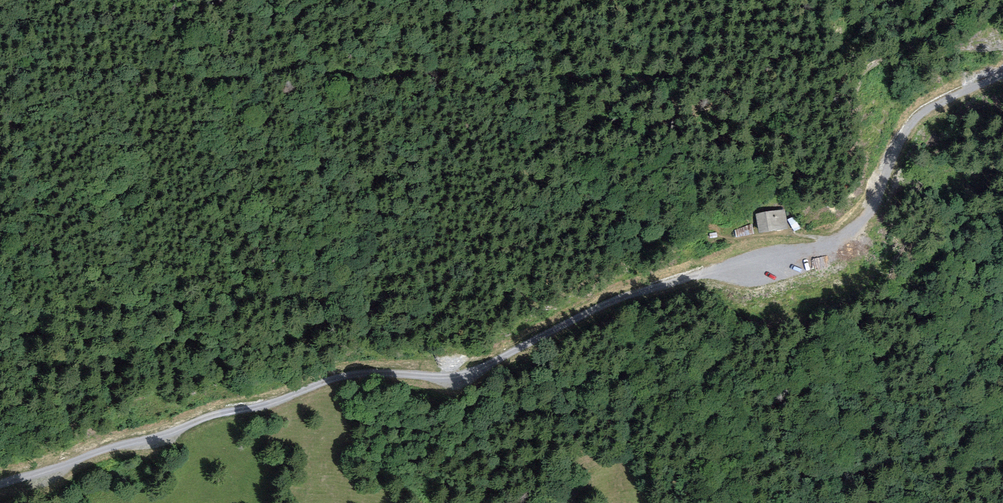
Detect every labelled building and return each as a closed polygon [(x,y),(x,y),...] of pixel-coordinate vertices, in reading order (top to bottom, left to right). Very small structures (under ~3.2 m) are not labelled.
[(755,210),(758,229),(792,224),(789,205),(755,210)]
